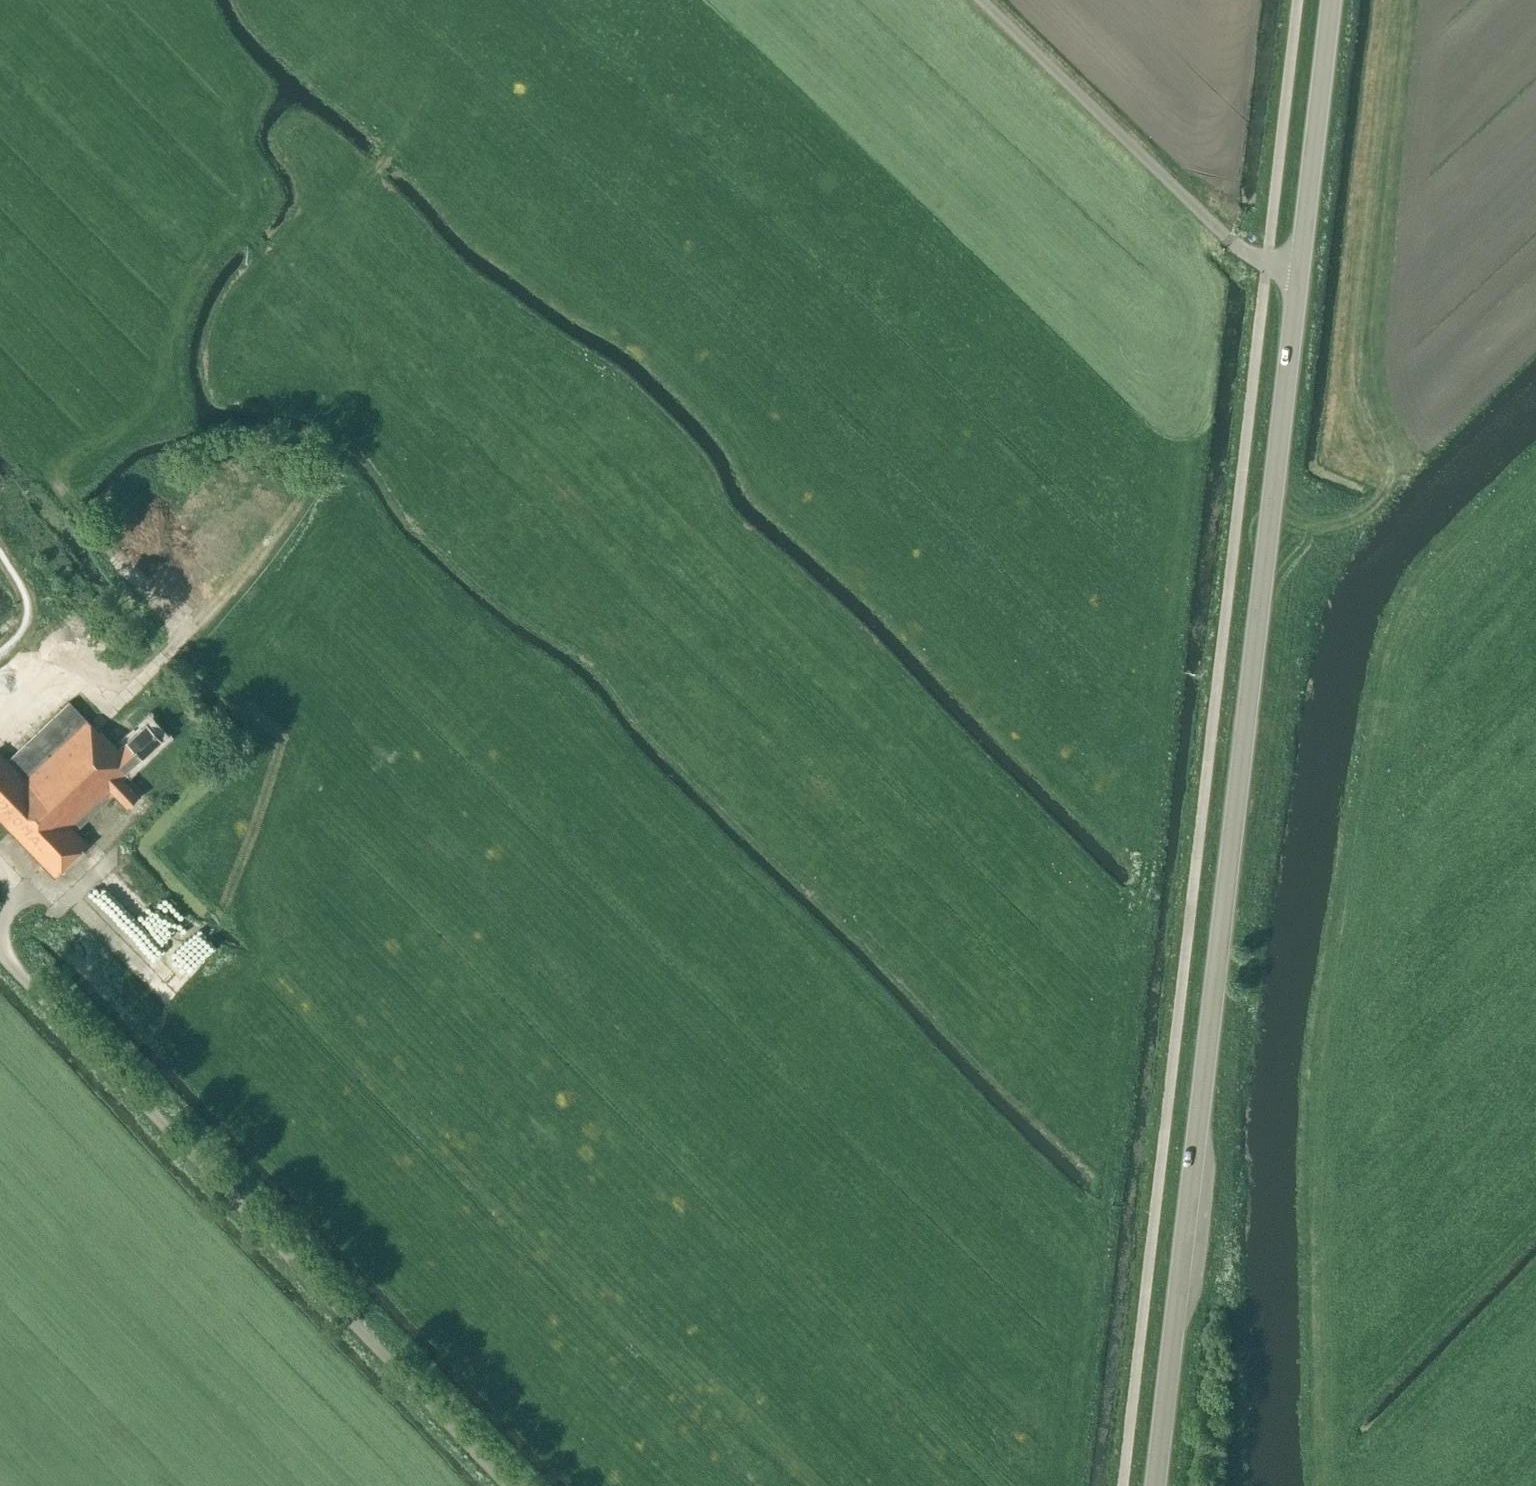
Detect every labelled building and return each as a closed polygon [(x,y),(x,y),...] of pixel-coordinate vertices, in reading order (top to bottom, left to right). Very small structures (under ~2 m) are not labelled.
[(161,740),(147,724),(119,751),(101,732),(100,734),(70,702),(8,761),(0,752),(0,819),(55,876),(88,845),(76,831),(115,795),(127,808),(140,796),(122,777),(161,740)]
